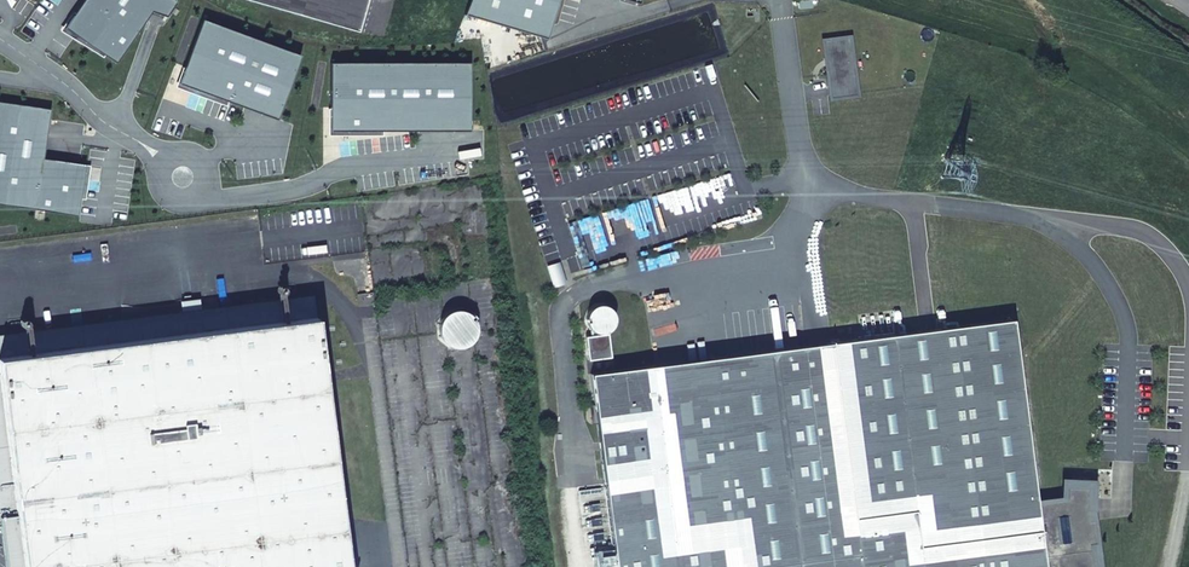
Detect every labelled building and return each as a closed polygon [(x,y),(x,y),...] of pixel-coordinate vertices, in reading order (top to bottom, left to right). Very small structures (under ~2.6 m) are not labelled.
[(64,28),(116,63),(151,11),(166,17),(176,2),(173,0),(83,0),(64,28)] [(358,32),(367,0),(247,0),(358,32)] [(203,17),(178,83),(277,120),(302,53),(203,17)] [(848,37),(840,38),(841,47),(850,45),(848,37)] [(840,38),(824,41),(831,97),(856,94),(850,45),(841,47),(840,38)] [(330,63),(330,131),(469,131),(469,62),(330,63)] [(78,216),(85,165),(43,159),(51,109),(0,102),(0,204),(78,216)] [(313,300),(0,340),(0,374),(24,520),(32,566),(365,566),(329,422),(320,352),(313,300)] [(1030,461),(1011,318),(806,345),(729,355),(710,357),(714,387),(656,395),(652,365),(590,373),(615,566),(1092,566),(1090,546),(1084,547),(1084,543),(1095,542),(1092,519),(1065,504),(1051,506),(1051,499),(1035,501),(1030,461)] [(320,352),(329,422),(360,418),(351,348),(320,352)] [(710,357),(652,365),(656,395),(714,387),(710,357)]
